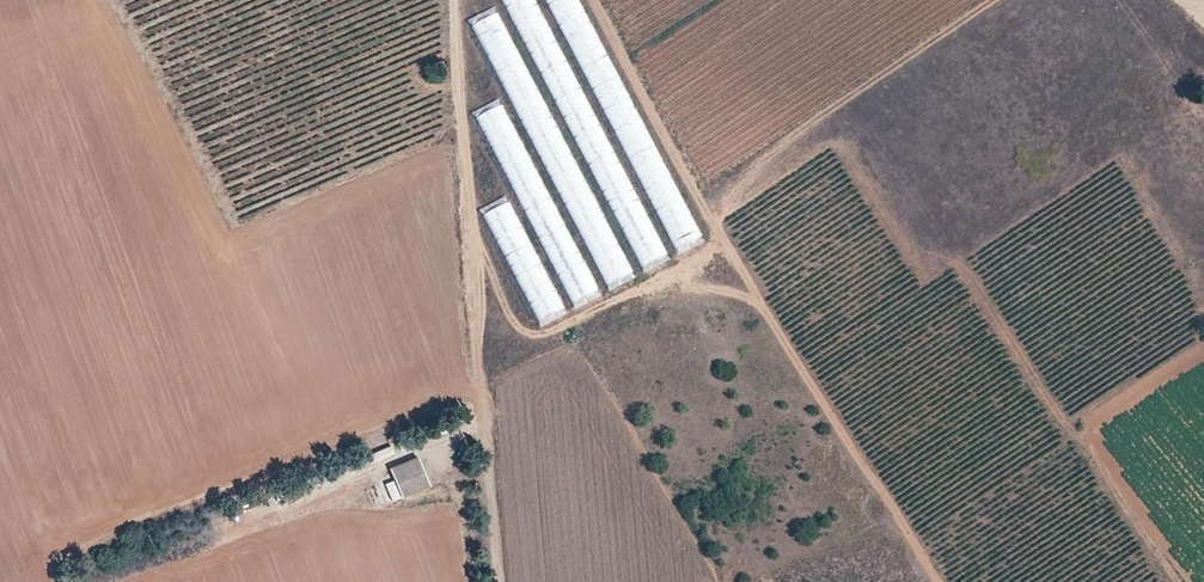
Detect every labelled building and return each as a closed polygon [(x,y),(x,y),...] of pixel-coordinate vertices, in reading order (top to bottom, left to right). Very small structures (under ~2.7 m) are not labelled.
[(530,0),(499,0),(505,11),(530,0)] [(519,33),(545,19),(539,7),(513,21),(519,33)] [(497,9),(471,22),(506,94),(532,81),(497,9)] [(567,33),(594,99),(622,88),(594,21),(567,33)] [(424,67),(430,81),(445,73),(438,60),(424,67)] [(568,60),(542,73),(580,153),(613,138),(601,114),(595,117),(568,60)] [(528,133),(551,177),(577,163),(554,120),(528,133)] [(624,153),(652,141),(647,129),(619,140),(624,153)] [(521,138),(495,151),(537,238),(563,225),(521,138)] [(584,157),(590,169),(617,156),(611,144),(584,157)] [(632,160),(674,253),(702,241),(660,147),(632,160)] [(591,169),(595,178),(609,172),(605,163),(591,169)] [(622,167),(595,178),(600,189),(627,177),(622,167)] [(556,185),(568,211),(594,200),(582,173),(556,185)] [(610,209),(635,200),(628,179),(602,189),(610,209)] [(509,200),(483,213),(534,315),(561,302),(509,200)] [(647,225),(642,212),(644,211),(640,200),(614,209),(623,234),(647,225)] [(583,245),(610,237),(600,206),(573,215),(583,245)] [(628,242),(642,269),(668,256),(655,229),(628,242)] [(560,280),(571,274),(579,290),(594,282),(569,234),(544,247),(560,280)] [(617,238),(590,247),(598,271),(625,262),(617,238)] [(622,284),(635,279),(632,272),(619,277),(622,284)] [(369,454),(372,462),(393,452),(389,444),(369,454)] [(388,468),(399,497),(428,487),(416,457),(388,468)]
